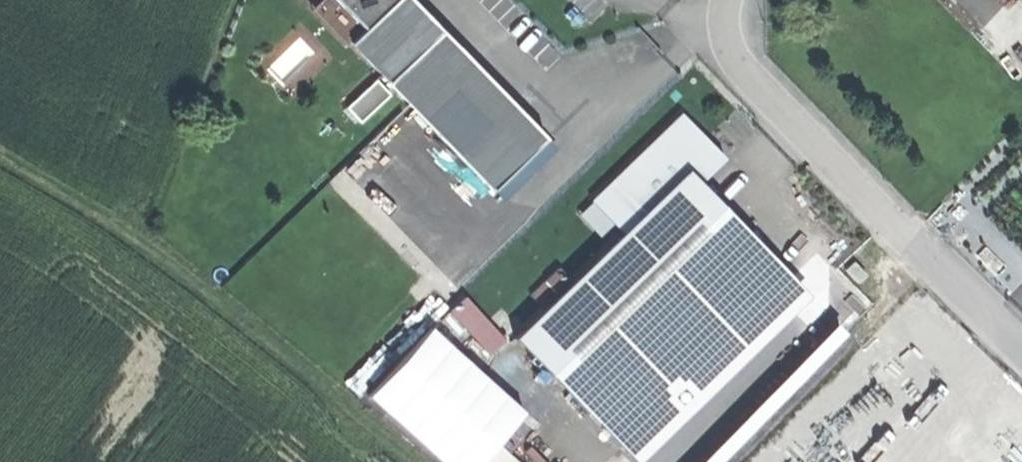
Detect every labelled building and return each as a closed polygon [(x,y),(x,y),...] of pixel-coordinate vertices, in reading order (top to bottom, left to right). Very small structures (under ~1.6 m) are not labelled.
[(336,0),(320,0),(311,8),(346,44),(348,41),(363,28),(336,0)] [(363,28),(391,0),(336,0),(363,28)] [(545,137),(514,105),(412,0),(391,0),(363,28),(348,41),(491,189),(545,137)] [(611,179),(642,212),(687,169),(699,182),(724,158),(703,136),(681,112),(611,179)] [(581,409),(756,243),(699,182),(687,169),(642,212),(511,336),(581,409)] [(788,276),(756,243),(581,409),(612,442),(788,276)] [(845,268),(858,282),(865,275),(853,261),(845,268)] [(468,292),(446,312),(461,328),(482,307),(468,292)] [(848,336),(839,328),(703,461),(721,461),(848,336)] [(464,394),(482,378),(441,333),(423,350),(464,394)] [(410,347),(375,385),(432,438),(467,400),(410,347)]
